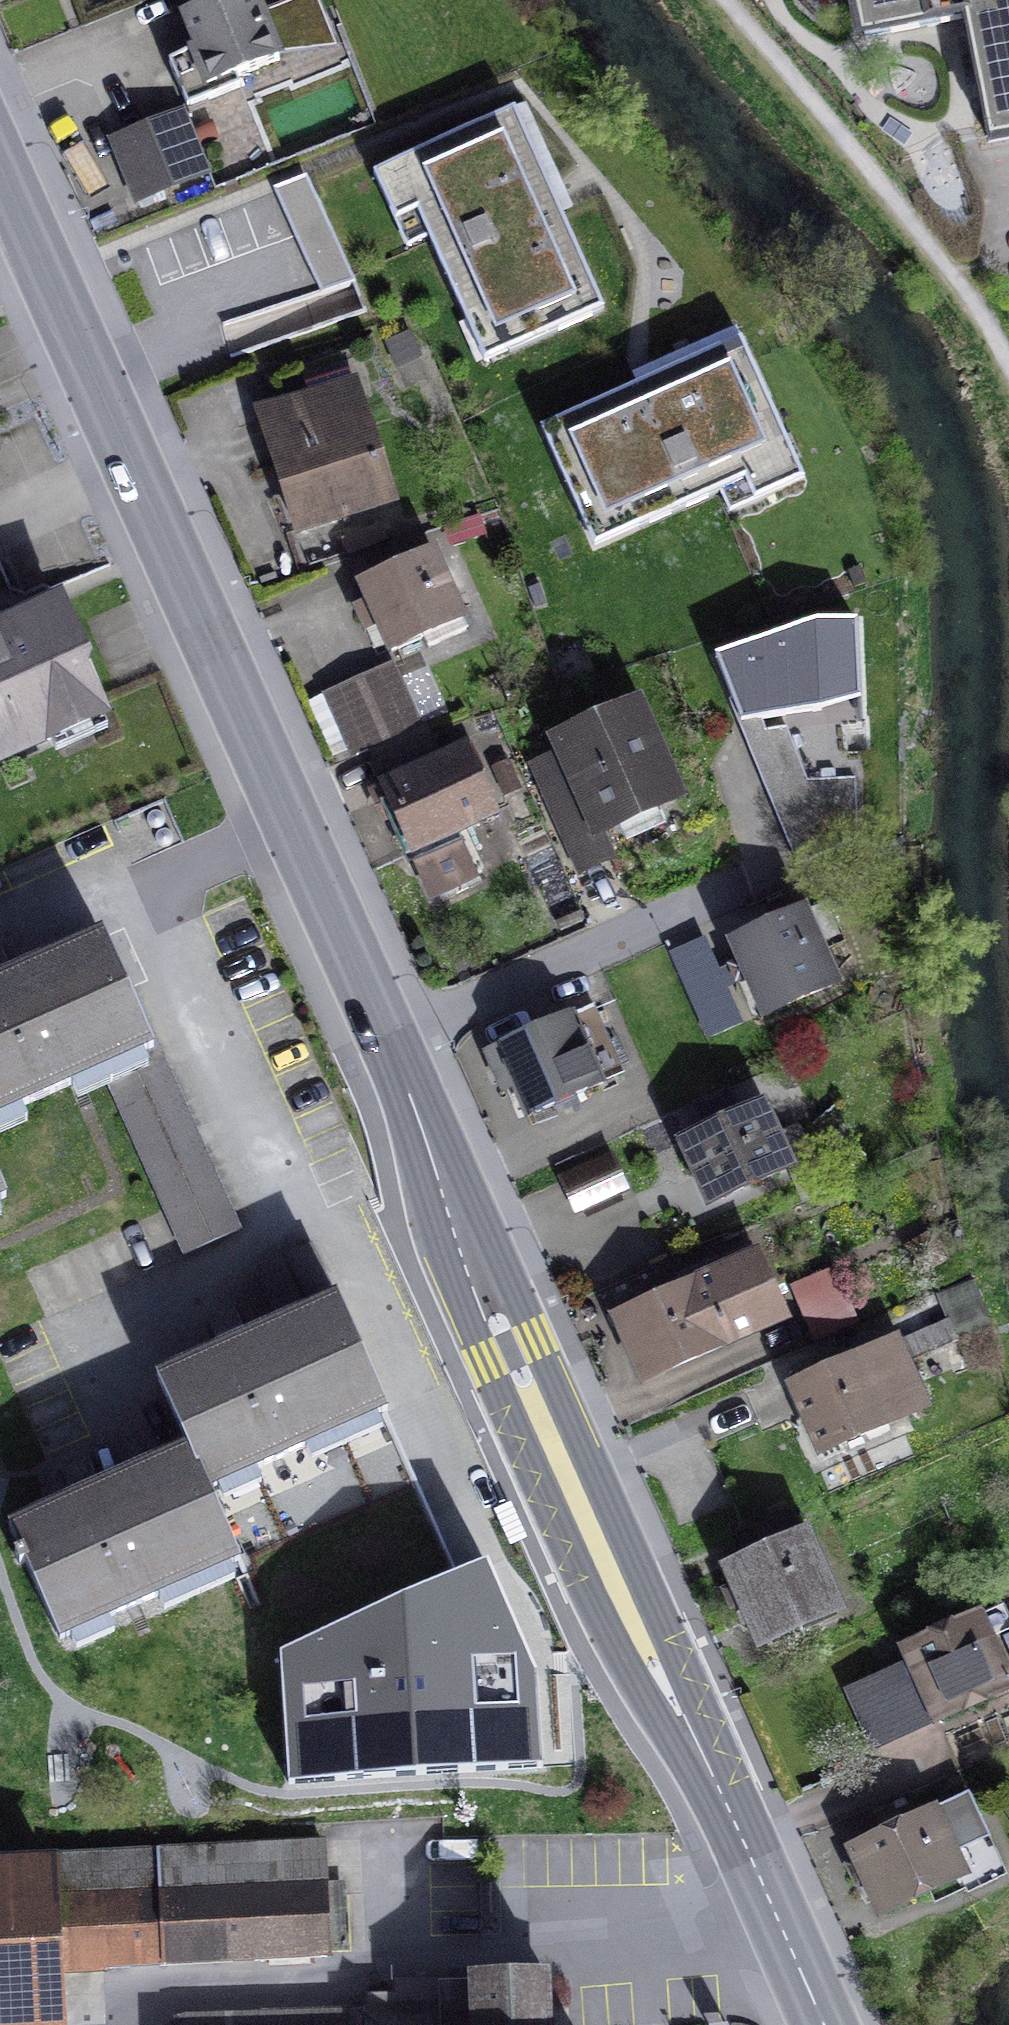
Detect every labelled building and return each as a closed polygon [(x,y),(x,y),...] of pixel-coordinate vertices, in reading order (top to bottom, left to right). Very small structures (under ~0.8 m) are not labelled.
[(256,0),(228,0),(184,17),(185,19),(197,50),(191,52),(169,61),(187,107),(241,86),(237,77),(280,60),(277,54),(261,15),(256,0)] [(261,15),(277,54),(336,47),(318,0),(298,0),(261,15)] [(865,41),(964,21),(989,142),(1008,138),(1008,0),(856,0),(865,41)] [(179,21),(191,52),(197,50),(185,19),(179,21)] [(561,218),(573,212),(567,199),(559,182),(526,109),(515,114),(561,218)] [(508,357),(604,314),(564,224),(561,218),(515,114),(395,167),(429,242),(465,322),(488,311),(508,357)] [(171,185),(204,172),(181,116),(149,129),(171,185)] [(116,142),(139,198),(171,185),(149,129),(116,142)] [(407,251),(429,242),(395,167),(374,176),(407,251)] [(275,190),(285,215),(318,201),(310,182),(307,176),(275,190)] [(294,234),(322,295),(355,284),(318,201),(285,215),(294,234)] [(485,367),(508,357),(488,311),(465,322),(485,367)] [(633,378),(638,390),(741,343),(736,332),(643,373),(633,378)] [(419,352),(411,333),(388,344),(396,362),(419,352)] [(795,462),(741,343),(638,390),(541,433),(585,529),(630,509),(640,531),(720,496),(795,462)] [(350,369),(306,384),(311,399),(314,408),(358,393),(350,369)] [(314,408),(311,399),(261,415),(299,531),(393,500),(358,393),(314,408)] [(720,496),(730,517),(805,484),(795,462),(720,496)] [(595,552),(640,531),(630,509),(585,529),(595,552)] [(451,532),(455,544),(484,535),(481,522),(451,532)] [(381,524),(343,538),(348,552),(386,538),(381,524)] [(432,553),(422,533),(349,557),(362,585),(432,553)] [(424,637),(429,647),(466,630),(432,553),(362,585),(369,601),(380,624),(392,652),(424,637)] [(357,607),(367,630),(380,624),(369,601),(357,607)] [(88,665),(61,607),(0,635),(0,785),(112,734),(98,703),(82,667),(88,665)] [(817,625),(716,658),(732,700),(742,724),(763,721),(822,714),(862,700),(857,623),(817,625)] [(332,699),(357,755),(373,748),(417,729),(392,673),(360,687),(332,699)] [(802,853),(762,732),(766,732),(763,721),(742,724),(732,700),(730,701),(798,865),(802,853)] [(610,855),(599,832),(619,823),(657,806),(678,797),(637,705),(557,742),(560,750),(569,769),(542,781),(581,868),(595,862),(610,855)] [(432,745),(424,725),(417,729),(373,748),(381,766),(390,786),(385,788),(398,816),(413,851),(431,890),(433,894),(477,874),(457,831),(494,815),(475,775),(485,770),(473,742),(438,758),(432,745)] [(802,853),(798,865),(858,838),(856,779),(808,781),(787,729),(766,732),(762,732),(802,853)] [(542,781),(569,769),(560,750),(533,762),(542,781)] [(386,821),(398,816),(385,788),(374,793),(380,806),(386,821)] [(627,842),(665,824),(657,806),(619,823),(627,842)] [(750,977),(766,1014),(836,984),(821,952),(844,942),(827,904),(735,945),(743,963),(732,968),(738,982),(750,977)] [(153,1049),(127,990),(103,937),(13,976),(0,982),(0,1117),(77,1083),(104,1071),(153,1049)] [(690,949),(674,956),(707,1031),(736,1018),(723,989),(736,983),(729,967),(716,973),(703,943),(690,949)] [(13,976),(9,967),(0,971),(0,982),(13,976)] [(241,1230),(132,988),(127,990),(153,1049),(104,1071),(165,1210),(185,1254),(241,1230)] [(515,1086),(528,1115),(624,1073),(594,1007),(486,1054),(499,1082),(511,1077),(515,1086)] [(503,1091),(515,1086),(511,1077),(499,1082),(503,1091)] [(779,1136),(764,1103),(681,1142),(711,1205),(793,1167),(792,1164),(810,1156),(797,1128),(779,1136)] [(579,1210),(624,1189),(611,1159),(565,1180),(579,1210)] [(312,1244),(257,1268),(281,1324),(337,1300),(312,1244)] [(646,1380),(783,1319),(752,1247),(680,1279),(684,1288),(654,1301),(652,1296),(616,1312),(646,1380)] [(816,1338),(857,1321),(835,1272),(794,1289),(808,1321),(816,1338)] [(991,1327),(973,1284),(939,1298),(949,1320),(819,1374),(813,1361),(795,1369),(800,1382),(792,1385),(820,1452),(927,1407),(908,1361),(991,1327)] [(189,1448),(207,1489),(386,1411),(337,1300),(281,1324),(158,1378),(189,1448)] [(61,1638),(239,1559),(207,1489),(189,1448),(100,1487),(74,1499),(11,1526),(22,1551),(15,1554),(20,1565),(27,1562),(61,1638)] [(70,1489),(74,1499),(100,1487),(96,1478),(84,1483),(70,1489)] [(793,1512),(738,1537),(749,1561),(804,1537),(793,1512)] [(744,1602),(761,1639),(836,1606),(804,1537),(749,1561),(730,1570),(737,1585),(725,1591),(732,1607),(744,1602)] [(851,1692),(875,1745),(1008,1687),(1008,1684),(979,1616),(905,1649),(913,1665),(851,1692)] [(959,1875),(965,1888),(1000,1872),(965,1798),(854,1850),(859,1861),(848,1866),(857,1884),(868,1879),(882,1910),(931,1888),(959,1875)] [(56,1970),(327,1956),(327,1951),(323,1883),(321,1840),(98,1852),(99,1861),(50,1864),(56,1970)] [(56,1970),(50,1864),(10,1866),(0,1866),(0,2024),(59,2024),(56,1970)] [(931,1888),(937,1901),(965,1888),(959,1875),(931,1888)] [(327,1951),(350,1950),(346,1882),(323,1883),(327,1951)] [(547,1976),(395,1980),(395,1995),(396,2011),(369,2012),(175,2017),(175,2024),(549,2024),(547,1976)] [(369,2012),(396,2011),(395,1995),(368,1996),(369,2012)]
